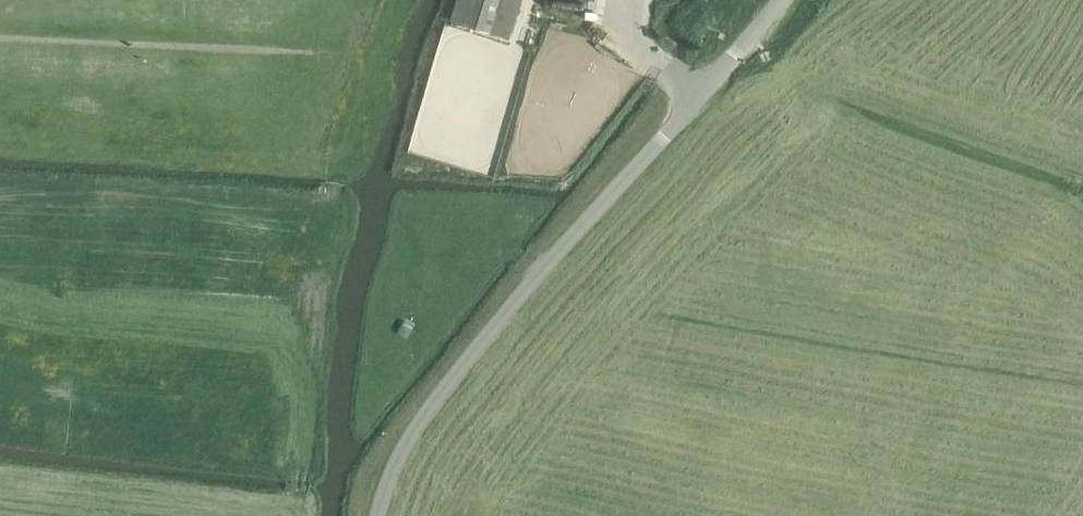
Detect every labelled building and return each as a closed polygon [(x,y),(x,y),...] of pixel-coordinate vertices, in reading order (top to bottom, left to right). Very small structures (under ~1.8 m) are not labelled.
[(490,32),(500,0),(470,0),(463,23),(490,32)]
